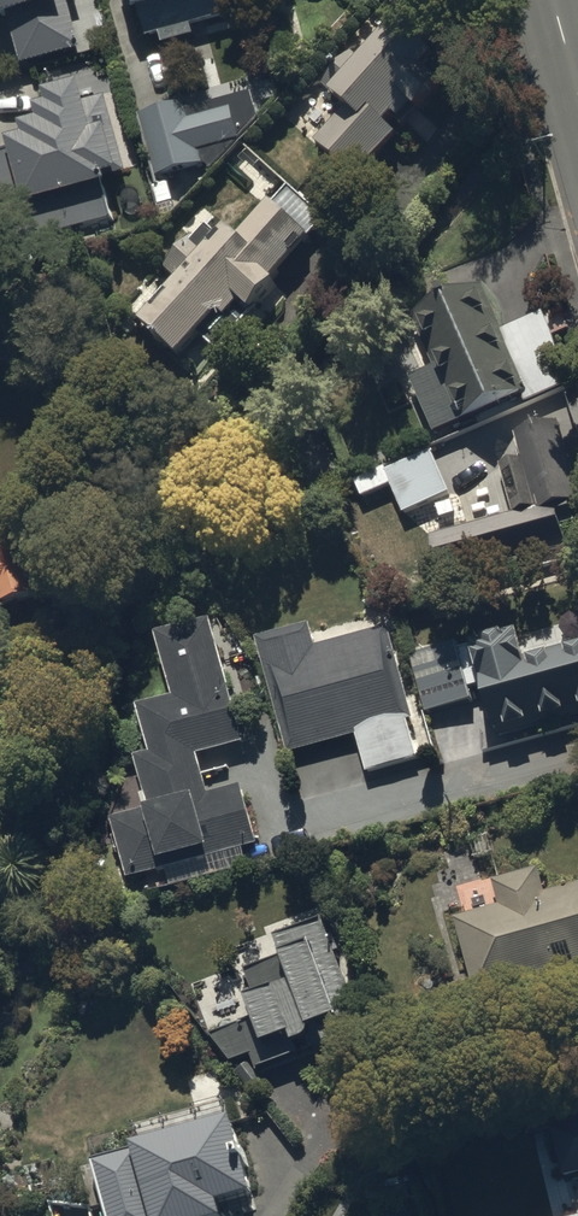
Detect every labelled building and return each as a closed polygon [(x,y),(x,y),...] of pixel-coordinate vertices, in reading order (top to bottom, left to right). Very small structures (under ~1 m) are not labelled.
[(4,11),(18,62),(78,45),(66,0),(0,0),(0,12),(4,11)] [(141,35),(229,10),(226,0),(131,0),(141,35)] [(323,88),(339,103),(308,137),(347,173),(390,127),(381,118),(387,112),(390,115),(403,100),(414,109),(435,86),(413,66),(446,29),(415,0),(405,0),(323,88)] [(0,147),(0,213),(8,244),(109,216),(98,176),(124,169),(102,92),(80,98),(74,74),(38,84),(42,96),(29,100),(33,113),(15,118),(18,128),(2,133),(6,145),(0,147)] [(182,98),(136,112),(155,176),(215,159),(258,114),(251,88),(184,107),(182,98)] [(178,273),(138,321),(181,357),(201,332),(217,346),(249,307),(255,312),(278,285),(272,280),(309,234),(306,231),(325,208),(286,176),(238,234),(226,224),(222,229),(205,215),(165,262),(178,273)] [(407,391),(429,441),(529,399),(576,378),(543,304),(499,323),(485,292),(415,323),(439,377),(407,391)] [(510,431),(516,453),(495,459),(509,510),(429,532),(440,573),(562,539),(553,507),(577,500),(577,495),(556,418),(510,431)] [(404,521),(450,500),(428,453),(351,487),(362,510),(392,496),(404,521)] [(40,608),(20,534),(0,539),(0,619),(40,608)] [(246,779),(211,788),(200,750),(223,743),(244,737),(210,609),(158,623),(174,687),(140,696),(153,744),(137,749),(147,788),(143,789),(146,803),(112,812),(128,874),(185,860),(181,845),(200,840),(205,858),(263,842),(246,779)] [(307,619),(256,633),(288,750),(354,732),(365,770),(429,752),(410,685),(405,686),(387,624),(314,644),(307,619)] [(536,722),(533,711),(577,699),(577,635),(522,650),(515,622),(502,625),(501,621),(480,627),(482,633),(468,637),(471,645),(457,648),(455,639),(409,651),(425,709),(471,696),(468,684),(482,680),(496,733),(536,722)] [(454,913),(475,989),(577,962),(577,876),(541,886),(535,864),(493,875),(499,899),(482,904),(480,894),(469,897),(472,909),(454,913)] [(322,914),(234,945),(250,985),(244,988),(253,1013),(208,1031),(230,1057),(250,1049),(257,1066),(363,1027),(322,914)] [(230,1110),(188,1121),(186,1116),(98,1139),(107,1172),(103,1173),(108,1191),(89,1196),(94,1215),(218,1215),(221,1215),(216,1195),(250,1186),(230,1110)] [(560,1173),(577,1169),(577,1110),(546,1118),(560,1173)]
